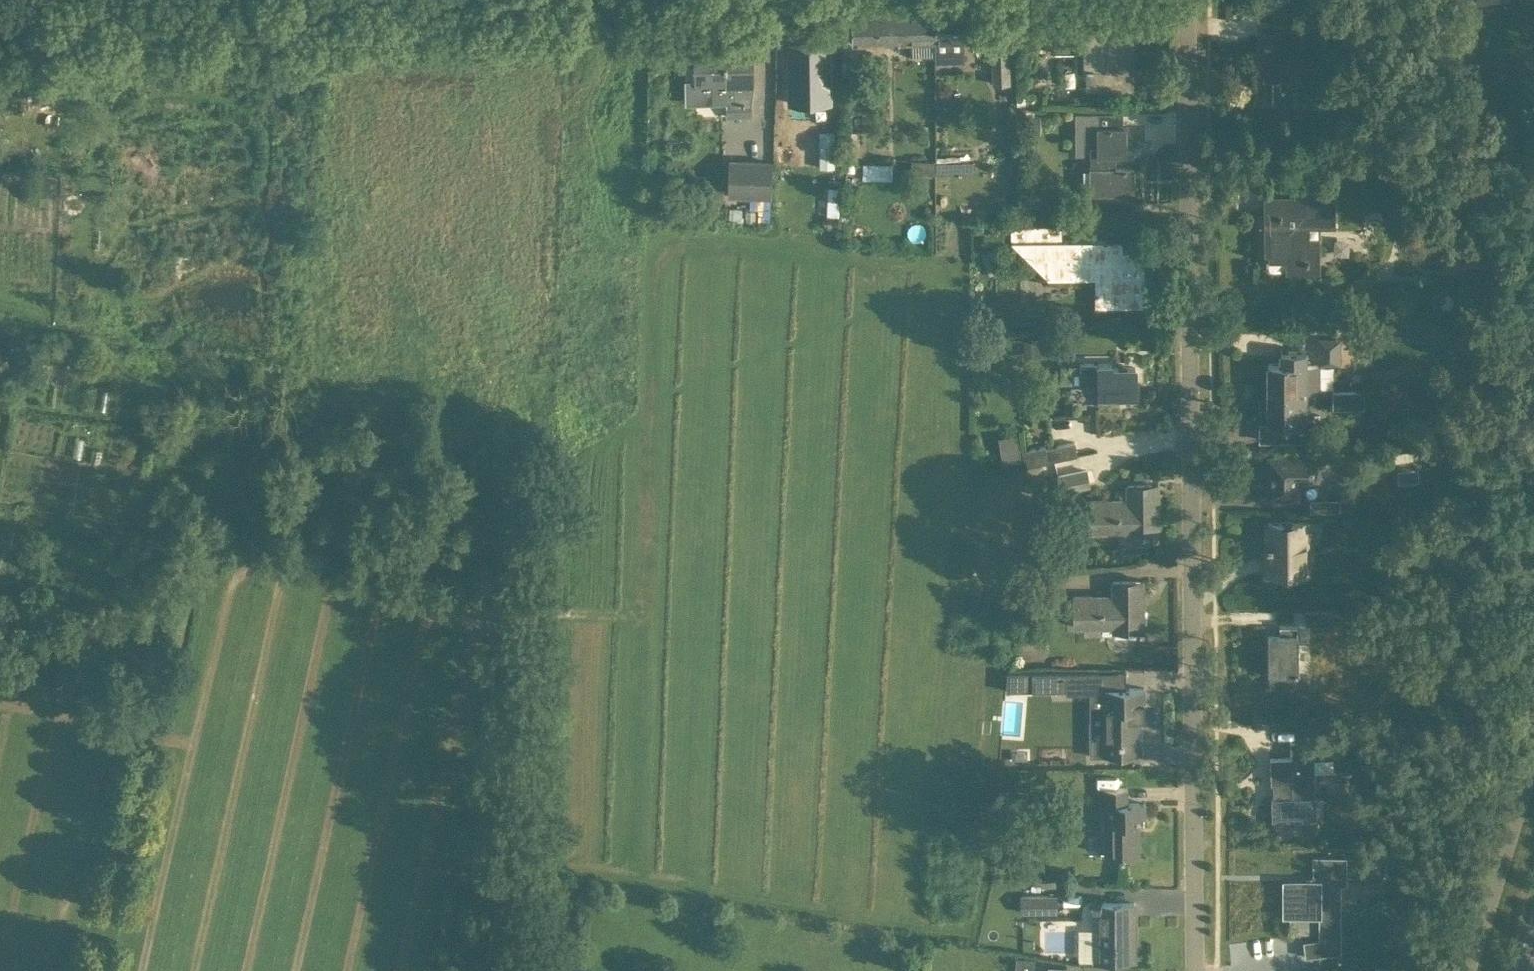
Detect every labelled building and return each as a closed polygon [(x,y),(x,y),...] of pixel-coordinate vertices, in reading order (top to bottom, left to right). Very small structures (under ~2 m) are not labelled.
[(936,40),(935,40),(935,55),(936,63),(950,62),(950,40),(964,40),(994,39),(993,7),(935,9),(936,40)] [(908,9),(852,11),(853,43),(909,41),(908,9)] [(935,9),(908,9),(909,41),(910,41),(911,55),(935,55),(935,40),(936,40),(935,9)] [(1055,51),(1055,53),(1084,53),(1084,67),(1087,67),(1087,88),(1104,88),(1134,88),(1134,41),(1123,41),(1123,31),(1124,31),(1124,30),(1105,30),(1105,29),(1083,29),(1083,11),(1073,11),(1073,23),(1057,23),(1057,51),(1055,51)] [(1286,61),(1324,61),(1324,29),(1284,29),(1284,39),(1262,39),(1263,75),(1286,75),(1286,61)] [(810,50),(801,50),(800,44),(793,44),(792,44),(791,45),(791,46),(791,89),(829,88),(828,44),(809,44),(810,50)] [(695,46),(696,85),(726,84),(727,116),(753,116),(752,84),(754,84),(753,45),(695,46)] [(1009,83),(1008,70),(993,70),(994,83),(1009,83)] [(1280,102),(1280,77),(1263,77),(1263,102),(1280,102)] [(1027,93),(1027,105),(1041,105),(1041,93),(1027,93)] [(1034,114),(1034,106),(1026,106),(1026,114),(1034,114)] [(1090,167),(1090,189),(1134,189),(1134,167),(1112,167),(1112,154),(1126,154),(1126,125),(1099,125),(1099,112),(1076,112),(1076,154),(1091,154),(1091,167),(1090,167)] [(1026,116),(1026,132),(1040,132),(1040,116),(1026,116)] [(779,152),(779,164),(818,164),(818,153),(824,153),(825,138),(790,137),(790,152),(779,152)] [(727,194),(771,195),(772,160),(729,158),(727,194)] [(936,170),(936,162),(935,162),(935,160),(911,160),(910,173),(935,173),(935,170),(936,170)] [(877,177),(877,162),(863,162),(863,177),(877,177)] [(1266,224),(1266,261),(1287,261),(1287,269),(1307,269),(1307,225),(1319,224),(1320,224),(1333,224),(1333,189),(1296,189),(1296,196),(1265,197),(1266,213),(1269,213),(1269,223),(1266,224)] [(1012,224),(1012,241),(1048,276),(1048,278),(1095,278),(1095,283),(1105,283),(1105,306),(1146,306),(1146,289),(1141,289),(1141,275),(1145,275),(1145,274),(1141,274),(1141,264),(1145,264),(1145,249),(1107,249),(1107,239),(1063,240),(1063,223),(1012,224)] [(1394,297),(1394,280),(1384,279),(1384,297),(1394,297)] [(1041,337),(1023,337),(1023,355),(1041,356),(1041,337)] [(1342,363),(1341,339),(1320,338),(1320,351),(1320,364),(1320,365),(1321,365),(1342,365),(1342,363)] [(1321,391),(1321,365),(1320,365),(1320,364),(1305,364),(1305,351),(1292,351),(1292,362),(1268,362),(1268,385),(1281,385),(1281,390),(1305,390),(1305,392),(1321,391)] [(1099,393),(1098,404),(1120,404),(1120,393),(1136,393),(1136,367),(1112,367),(1112,363),(1081,363),(1081,383),(1099,383),(1099,393)] [(1268,423),(1284,423),(1284,425),(1305,425),(1305,392),(1305,390),(1281,390),(1281,385),(1268,385),(1268,423)] [(1343,391),(1343,409),(1365,409),(1365,391),(1343,391)] [(1045,444),(1022,449),(1025,465),(1078,454),(1075,441),(1045,446),(1045,444)] [(1379,447),(1362,446),(1361,458),(1379,458),(1379,447)] [(1020,450),(1001,453),(1003,463),(1022,460),(1020,450)] [(1319,480),(1319,458),(1268,457),(1268,497),(1298,497),(1299,479),(1319,480)] [(1087,466),(1057,472),(1061,492),(1091,485),(1087,466)] [(1151,483),(1128,483),(1128,498),(1090,499),(1090,530),(1128,530),(1128,534),(1159,533),(1158,508),(1151,508),(1151,483)] [(1339,498),(1339,509),(1352,510),(1352,498),(1339,498)] [(1305,573),(1305,521),(1268,521),(1268,541),(1266,541),(1266,545),(1271,545),(1271,557),(1269,557),(1269,573),(1305,573)] [(1418,567),(1418,552),(1404,551),(1404,566),(1418,567)] [(1437,565),(1436,555),(1427,556),(1427,565),(1437,565)] [(1075,594),(1075,626),(1113,626),(1113,630),(1144,629),(1143,606),(1136,606),(1136,579),(1113,579),(1113,594),(1075,594)] [(1330,611),(1305,611),(1305,624),(1330,624),(1330,611)] [(1298,689),(1297,625),(1279,624),(1279,625),(1283,625),(1283,634),(1269,634),(1270,689),(1298,689)] [(1065,692),(1090,692),(1089,670),(1065,671),(1065,689),(1065,692)] [(1031,690),(1065,689),(1065,671),(1031,671),(1031,690)] [(1103,687),(1103,723),(1103,739),(1098,739),(1099,755),(1143,755),(1143,738),(1139,738),(1139,718),(1143,718),(1143,719),(1145,719),(1144,708),(1144,701),(1145,701),(1145,687),(1103,687)] [(1354,737),(1354,719),(1350,719),(1337,719),(1337,738),(1350,738),(1354,737)] [(1291,757),(1270,757),(1271,783),(1273,783),(1277,783),(1277,797),(1273,797),(1271,797),(1272,819),(1317,818),(1317,796),(1315,796),(1314,796),(1314,758),(1333,757),(1334,757),(1333,739),(1324,739),(1313,739),(1297,740),(1290,740),(1291,757)] [(1103,803),(1103,855),(1139,855),(1139,823),(1132,823),(1132,816),(1145,816),(1145,802),(1127,802),(1127,787),(1098,787),(1098,804),(1103,803)] [(1016,812),(1017,801),(1005,799),(1004,811),(1016,812)] [(1382,856),(1373,855),(1372,869),(1380,870),(1382,856)] [(1305,956),(1341,952),(1341,884),(1346,884),(1347,857),(1313,856),(1313,880),(1284,880),(1284,914),(1288,914),(1288,915),(1293,916),(1293,914),(1319,914),(1319,938),(1304,940),(1305,956)] [(1022,895),(1022,911),(1056,911),(1056,895),(1022,895)] [(1095,927),(1095,958),(1135,959),(1135,958),(1131,958),(1130,929),(1135,929),(1135,902),(1103,902),(1103,899),(1092,899),(1092,905),(1100,905),(1100,927),(1095,927)] [(1318,936),(1317,914),(1305,915),(1306,937),(1318,936)] [(1043,948),(1044,931),(1024,930),(1024,948),(1043,948)] [(1035,958),(1016,956),(1015,970),(1034,970),(1035,958)]
